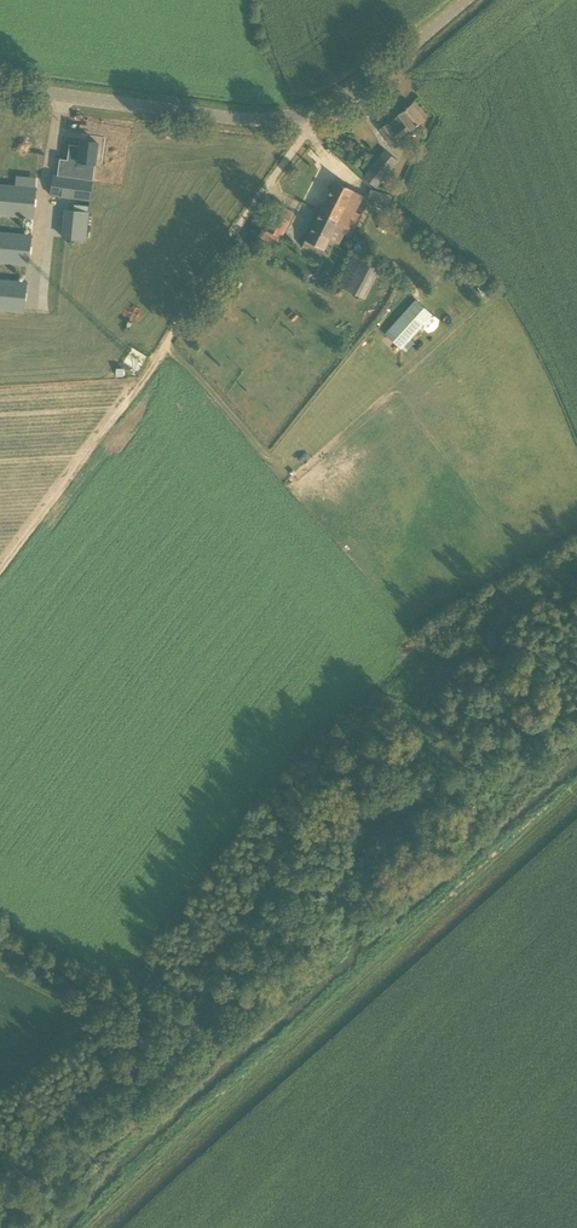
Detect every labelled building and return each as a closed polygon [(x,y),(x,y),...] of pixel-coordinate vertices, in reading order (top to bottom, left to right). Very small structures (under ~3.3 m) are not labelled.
[(399,139),(425,120),(412,104),(399,115),(388,124),(388,123),(380,130),(394,149),(402,143),(399,139)] [(93,181),(98,143),(81,141),(80,146),(70,145),(68,160),(70,160),(69,169),(68,169),(67,177),(93,181)] [(376,188),(398,161),(385,150),(363,177),(376,188)] [(90,200),(93,181),(67,177),(53,175),(51,195),(90,200)] [(354,191),(335,181),(320,211),(339,221),(354,229),(361,215),(355,212),(363,196),(354,191)] [(37,188),(0,185),(0,215),(34,218),(37,188)] [(391,194),(370,189),(368,197),(388,202),(391,194)] [(275,246),(292,211),(277,203),(260,238),(275,246)] [(64,210),(61,240),(86,242),(89,212),(64,210)] [(325,250),(336,229),(339,221),(320,211),(305,240),(325,250)] [(354,229),(339,221),(336,229),(345,234),(350,237),(354,229)] [(32,235),(0,232),(0,262),(29,265),(32,235)] [(366,300),(381,266),(355,254),(340,287),(366,300)] [(28,282),(0,280),(0,310),(25,312),(28,282)] [(402,348),(434,314),(419,299),(386,332),(402,348)]
